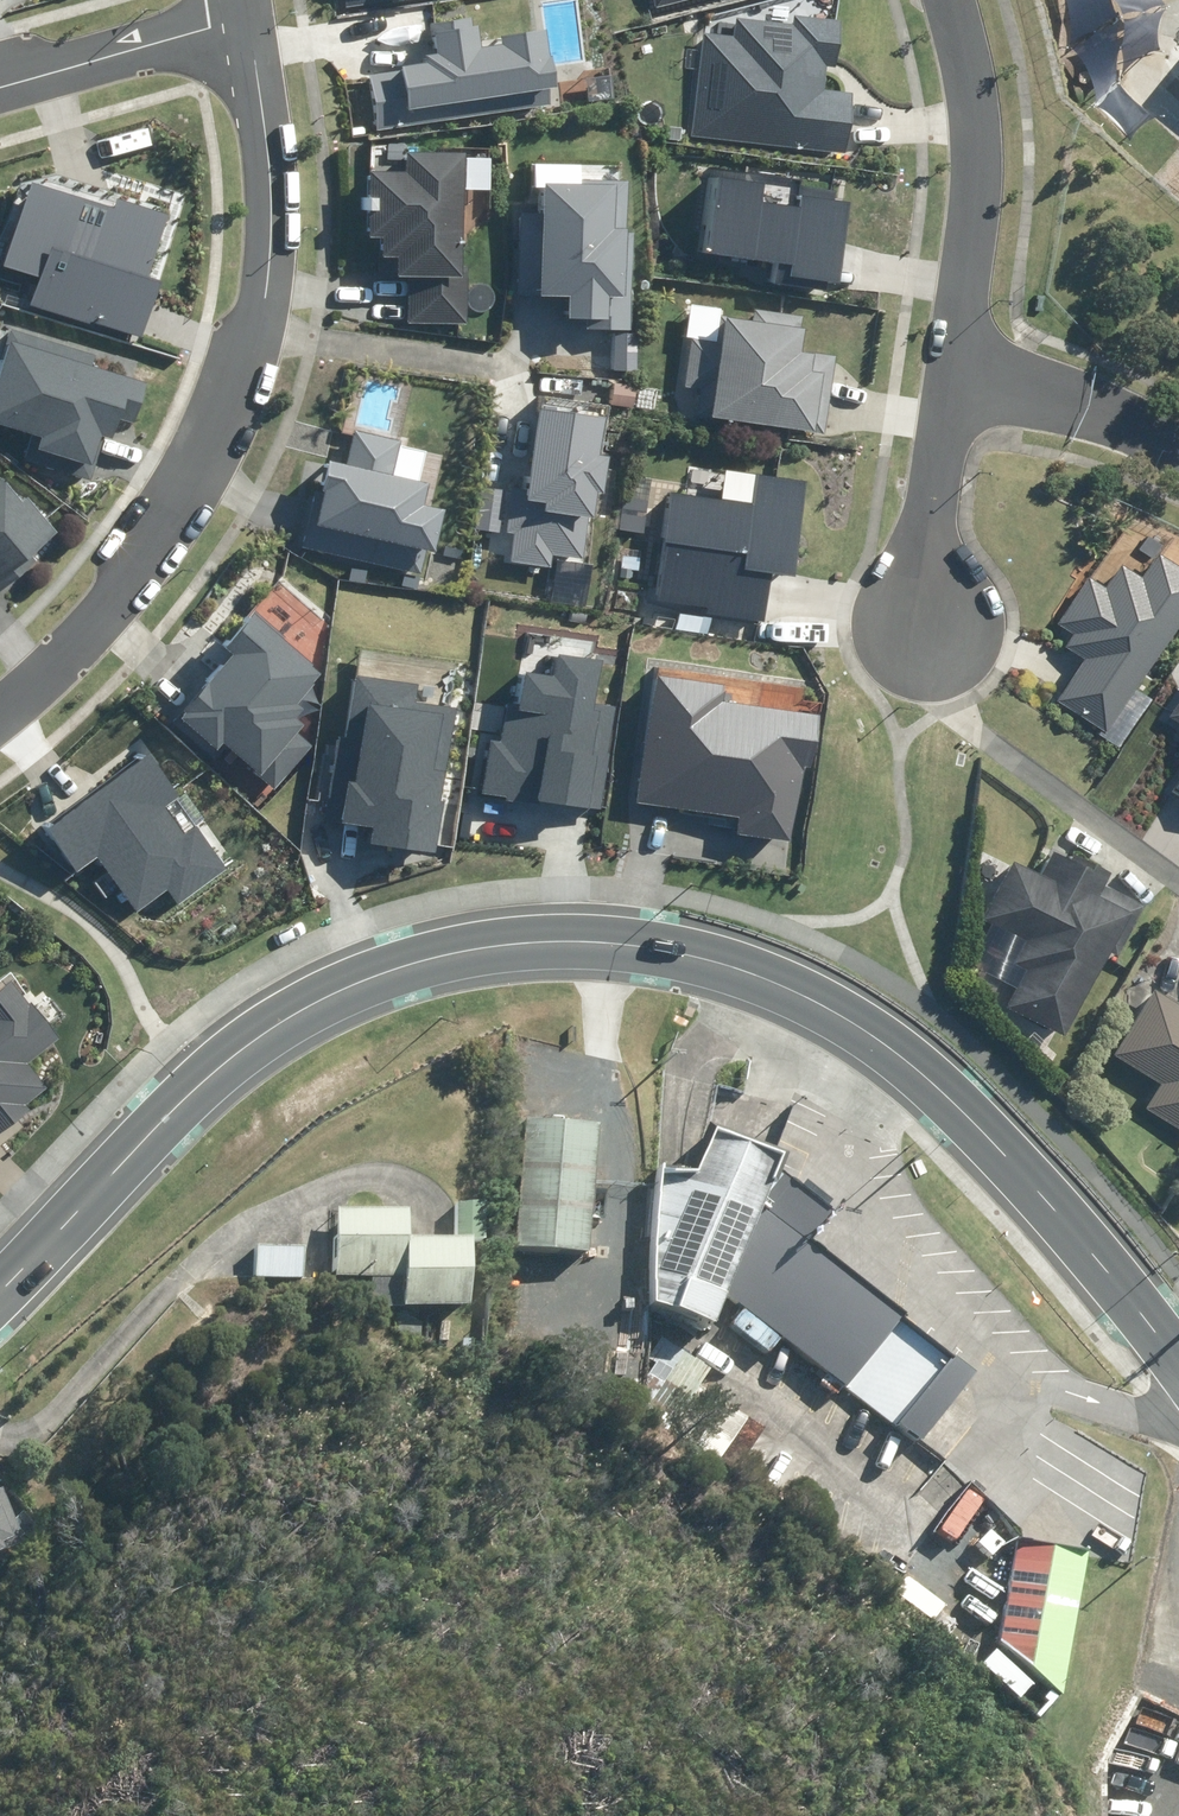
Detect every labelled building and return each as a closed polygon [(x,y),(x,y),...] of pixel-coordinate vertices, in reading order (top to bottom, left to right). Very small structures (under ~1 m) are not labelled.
[(732,37),(699,34),(691,139),(845,152),(849,95),(821,93),(823,68),(832,68),(836,18),(792,15),(792,25),(733,20),(732,37)] [(481,28),(427,34),(430,64),(391,68),(397,129),(555,112),(550,63),(535,65),(532,30),(482,36),(481,28)] [(1149,114),(1115,82),(1094,105),(1127,136),(1149,114)] [(409,146),(364,144),(358,239),(375,240),(374,256),(392,257),(391,278),(407,279),(404,320),(463,324),(466,276),(458,276),(465,154),(409,151),(409,146)] [(624,163),(529,162),(528,187),(538,187),(537,299),(563,299),(563,320),(607,320),(607,330),(629,331),(631,230),(623,230),(624,163)] [(782,182),(703,174),(695,256),(737,261),(736,279),(769,283),(771,265),(784,266),(783,276),(835,282),(843,199),(781,193),(782,182)] [(31,305),(144,338),(160,282),(149,279),(168,215),(117,200),(114,209),(31,184),(6,266),(40,276),(31,305)] [(747,324),(719,320),(706,420),(826,436),(836,355),(797,350),(802,316),(749,309),(747,324)] [(12,324),(10,334),(0,331),(0,426),(40,438),(37,450),(105,470),(118,425),(129,429),(142,384),(136,382),(142,362),(12,324)] [(655,385),(629,383),(626,419),(653,421),(655,385)] [(553,553),(584,556),(589,514),(593,515),(596,493),(606,494),(610,456),(600,455),(604,418),(538,411),(529,491),(510,489),(505,532),(515,533),(512,562),(552,567),(553,553)] [(397,436),(348,426),(341,463),(317,458),(303,529),(430,553),(438,509),(420,506),(424,484),(389,477),(397,436)] [(715,481),(684,478),(682,494),(664,492),(653,587),(645,586),(642,609),(758,622),(764,570),(794,574),(805,480),(716,470),(715,481)] [(2,597),(40,565),(34,557),(62,535),(30,495),(23,501),(7,480),(0,486),(0,595),(2,597)] [(641,499),(616,498),(615,532),(639,533),(641,499)] [(1056,623),(1068,631),(1060,644),(1082,658),(1056,700),(1106,731),(1178,616),(1178,567),(1116,527),(1056,623)] [(319,673),(248,608),(216,643),(230,656),(175,716),(216,754),(223,747),(272,791),(315,744),(282,714),(319,673)] [(491,740),(484,793),(602,809),(617,706),(596,703),(602,660),(559,653),(556,675),(528,671),(523,705),(510,703),(504,742),(491,740)] [(737,834),(789,841),(800,766),(810,768),(817,715),(722,702),(724,685),(657,675),(639,802),(740,816),(737,834)] [(370,844),(436,854),(444,802),(442,801),(456,708),(416,702),(418,685),(357,676),(348,738),(337,736),(327,803),(342,805),(340,822),(373,827),(370,844)] [(1158,720),(1178,733),(1178,686),(1158,720)] [(98,856),(136,911),(166,890),(175,903),(226,869),(196,826),(186,832),(167,805),(177,798),(150,758),(49,826),(78,870),(98,856)] [(1166,786),(1178,795),(1178,765),(1166,786)] [(1039,873),(1010,859),(981,921),(1018,939),(1008,959),(1022,966),(1003,1005),(1066,1035),(1108,948),(1118,953),(1142,902),(1103,883),(1111,866),(1055,840),(1039,873)] [(30,1110),(26,1105),(47,1089),(27,1064),(58,1040),(12,981),(0,990),(0,1133),(30,1110)] [(1152,986),(1110,1053),(1157,1083),(1140,1110),(1178,1135),(1178,1004),(1152,986)] [(524,1120),(514,1248),(588,1254),(597,1126),(524,1120)] [(725,1294),(827,1375),(820,1382),(836,1396),(844,1386),(919,1446),(975,1376),(810,1245),(834,1217),(776,1170),(780,1160),(711,1131),(693,1176),(660,1178),(654,1302),(712,1326),(725,1294)] [(372,1277),(372,1295),(384,1308),(469,1308),(470,1240),(483,1240),(483,1205),(455,1205),(455,1240),(406,1240),(406,1211),(337,1211),(337,1277),(372,1277)] [(255,1277),(302,1279),(303,1251),(257,1249),(255,1277)] [(408,1317),(401,1332),(424,1342),(430,1327),(408,1317)] [(649,1332),(627,1331),(625,1381),(647,1382),(649,1332)] [(461,1338),(461,1350),(470,1350),(470,1339),(461,1338)] [(666,1383),(648,1410),(672,1426),(690,1399),(666,1383)] [(25,1538),(5,1489),(0,1491),(0,1549),(25,1538)] [(1017,1540),(999,1642),(1062,1697),(1088,1553),(1017,1540)] [(1012,1664),(1001,1676),(1020,1696),(1032,1683),(1012,1664)]
